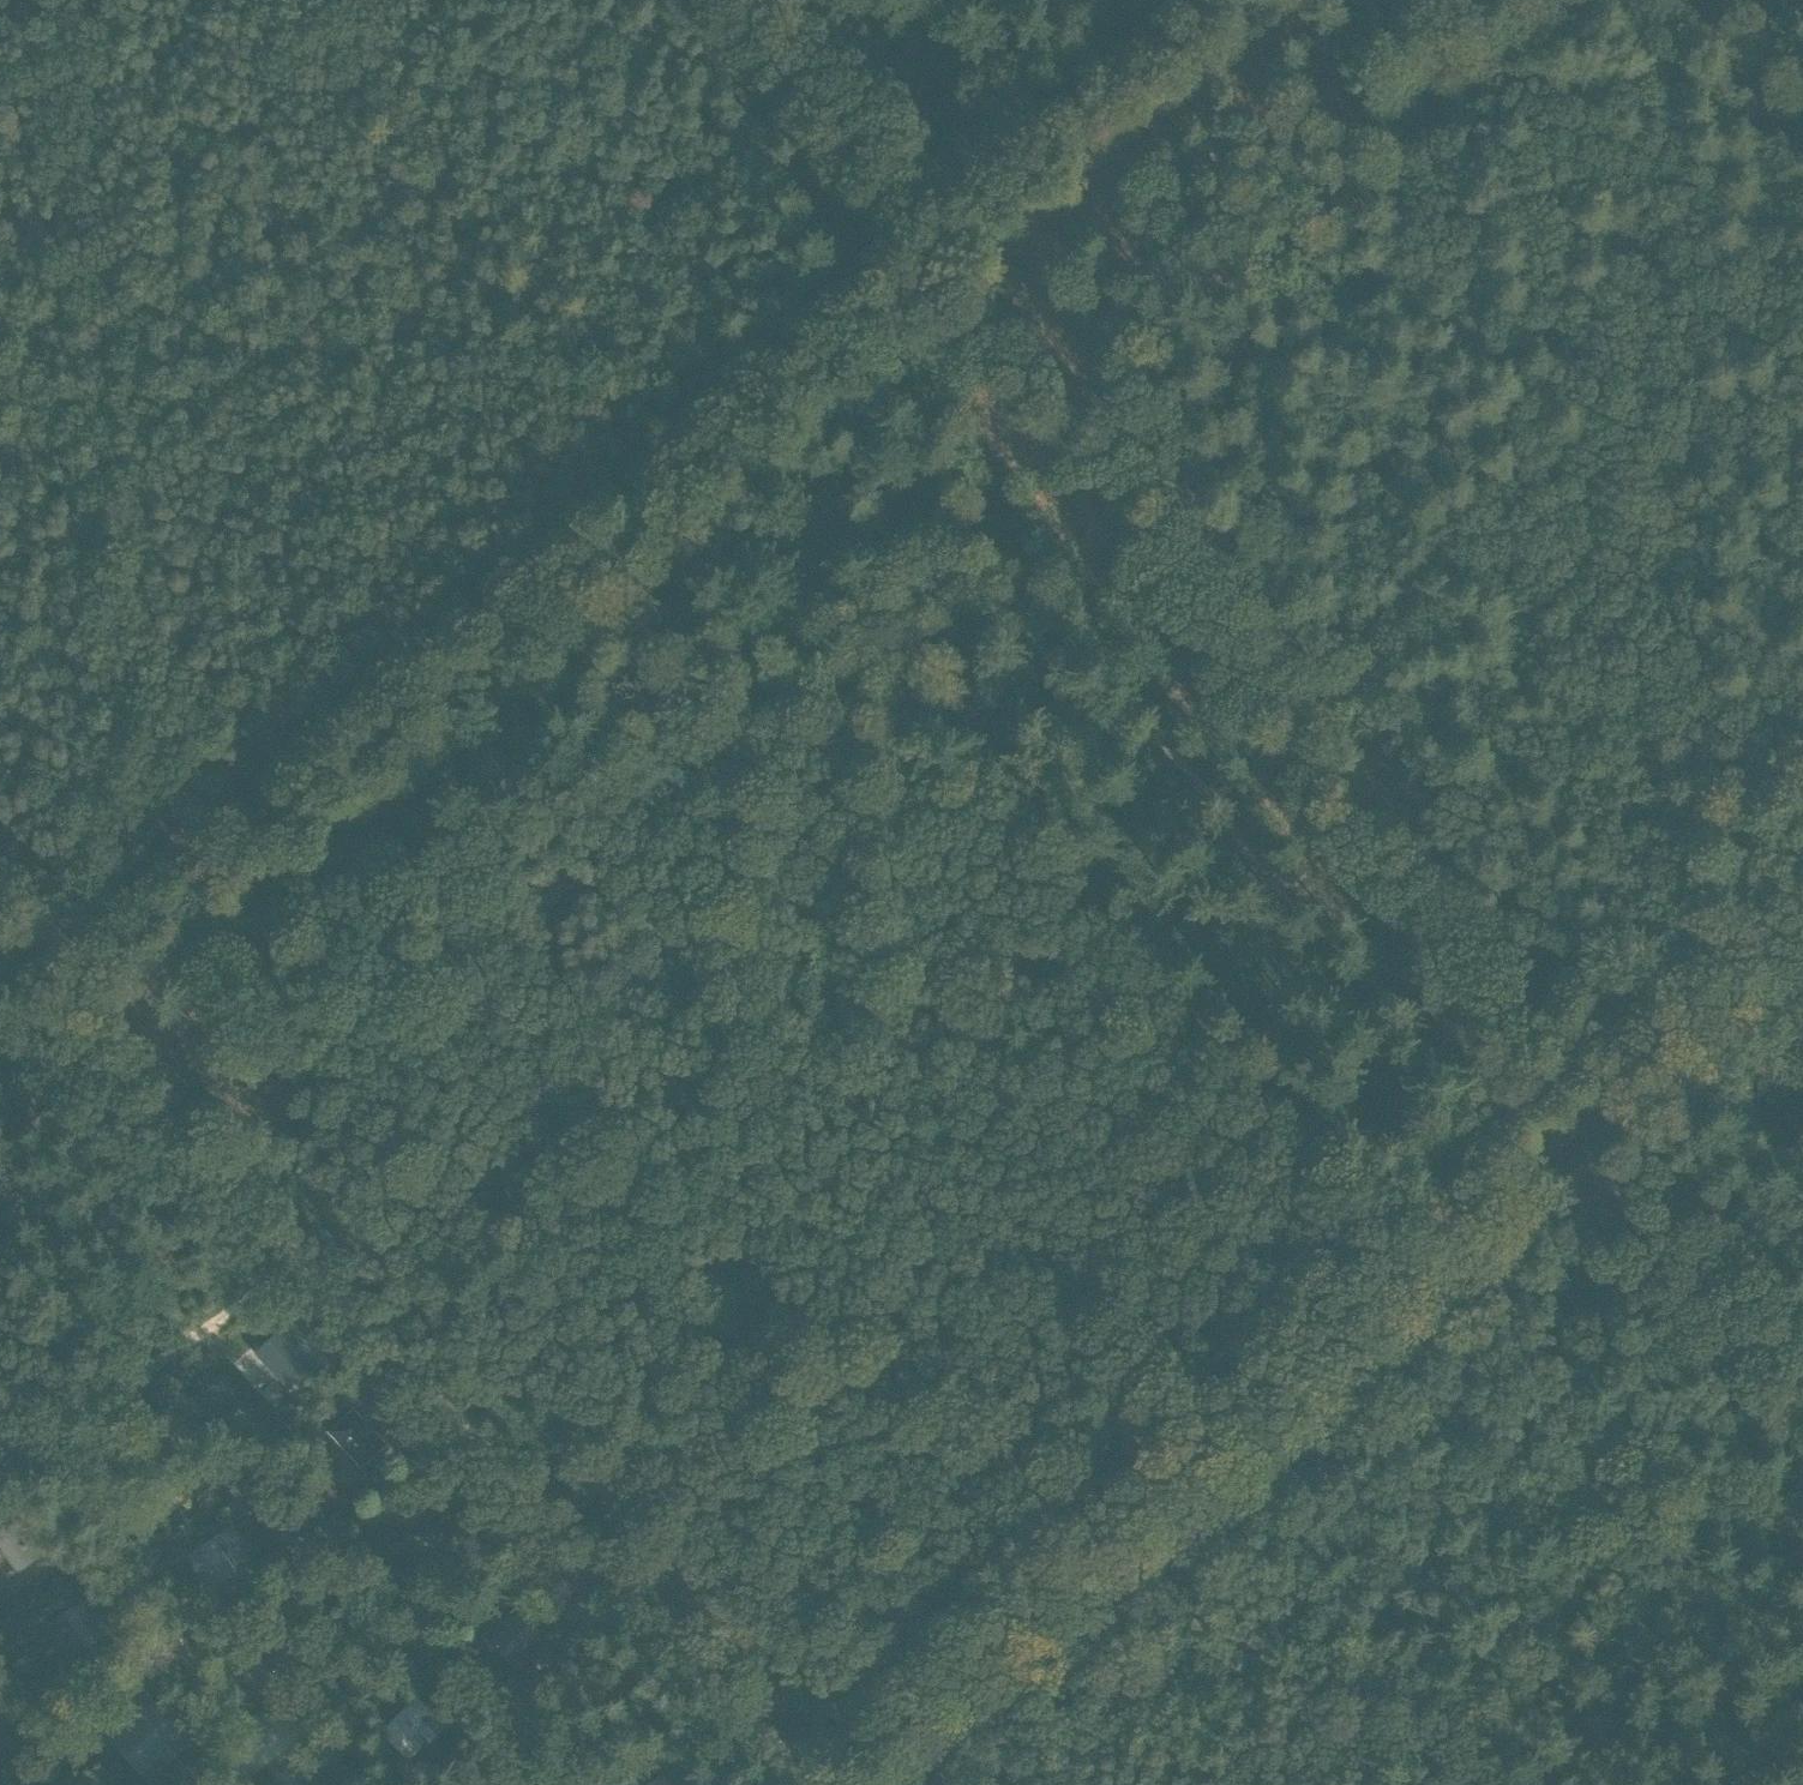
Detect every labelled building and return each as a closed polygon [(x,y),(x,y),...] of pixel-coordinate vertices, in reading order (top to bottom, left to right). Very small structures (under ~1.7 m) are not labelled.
[(300,1345),(286,1355),(273,1337),(241,1360),(254,1378),(278,1361),(288,1374),(309,1359),(300,1345)] [(377,1446),(382,1441),(363,1421),(338,1444),(328,1433),(307,1453),(323,1470),(343,1450),(363,1471),(383,1452),(377,1446)] [(230,1494),(243,1509),(254,1499),(241,1484),(230,1494)] [(238,1572),(236,1568),(252,1557),(243,1544),(233,1528),(188,1559),(210,1591),(238,1572)] [(418,1700),(383,1735),(400,1752),(425,1726),(436,1737),(445,1728),(418,1700)] [(653,1784),(672,1784),(664,1775),(653,1784)]
